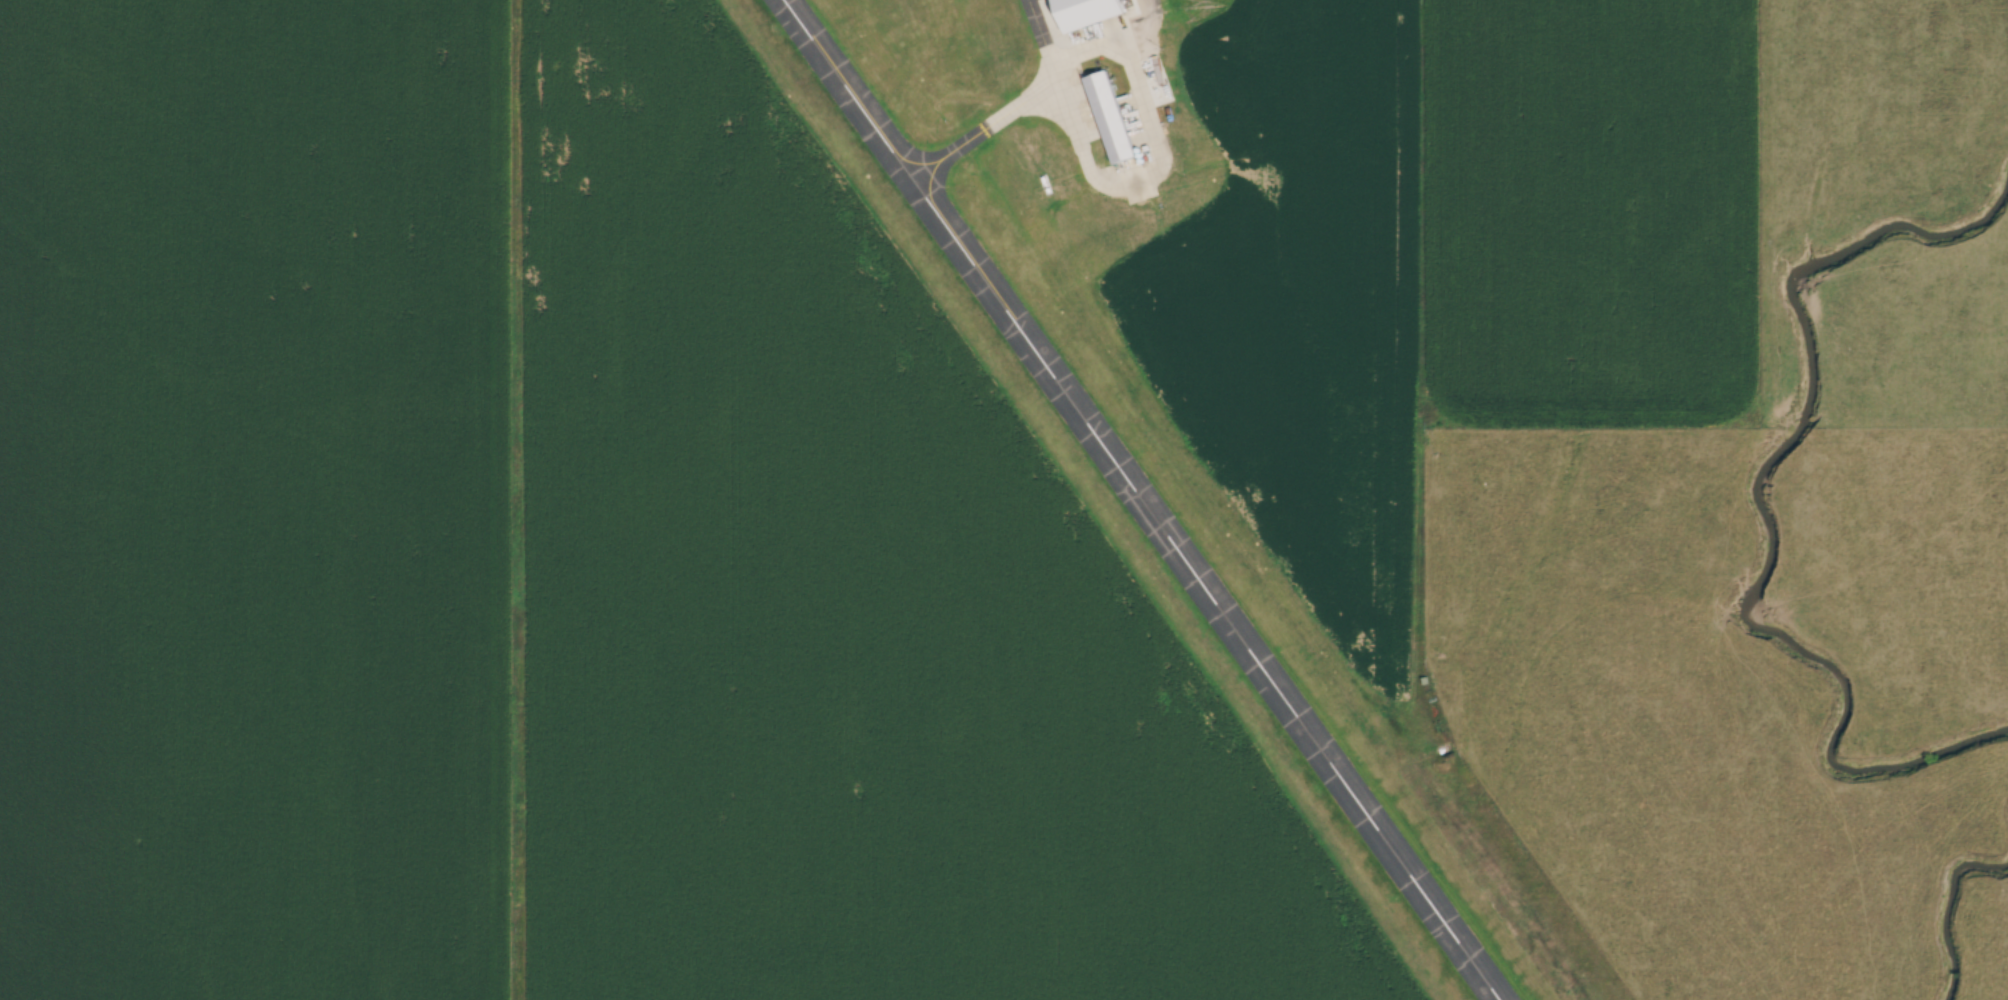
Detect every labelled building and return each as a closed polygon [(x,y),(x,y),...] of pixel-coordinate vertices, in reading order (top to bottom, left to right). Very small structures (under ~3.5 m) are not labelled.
[(1072,34),(1062,0),(1128,0),(1133,14),(1072,34)] [(1085,76),(1107,68),(1137,154),(1114,162),(1085,76)]
